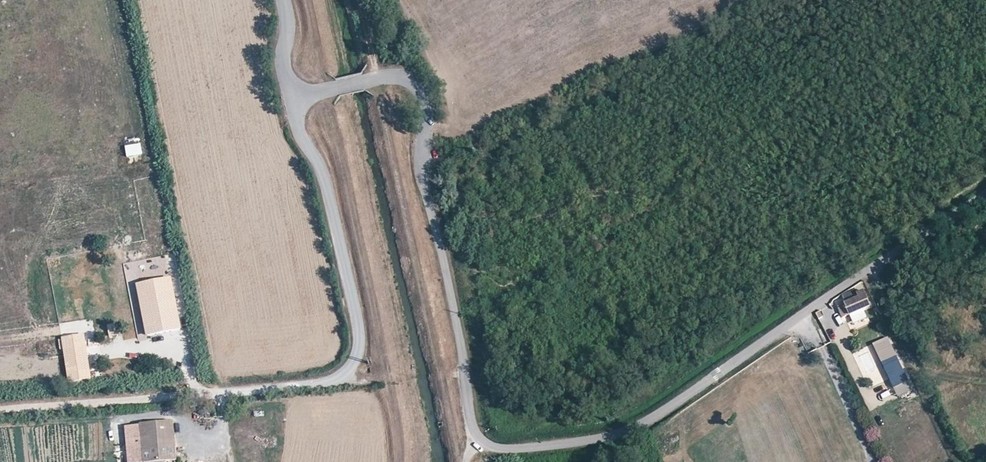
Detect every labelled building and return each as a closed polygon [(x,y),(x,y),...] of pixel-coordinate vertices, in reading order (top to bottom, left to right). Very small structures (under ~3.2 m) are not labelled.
[(141,143),(125,145),(126,157),(142,155),(141,143)] [(171,277),(137,284),(148,335),(181,328),(171,277)] [(845,303),(845,305),(849,314),(870,306),(864,291),(857,293),(856,290),(844,295),(846,302),(845,303)] [(845,305),(839,307),(841,312),(843,317),(849,314),(845,305)] [(854,322),(856,328),(870,323),(868,317),(854,322)] [(78,333),(57,337),(59,350),(80,346),(78,333)] [(882,362),(896,356),(888,337),(873,343),(882,362)] [(896,356),(882,362),(893,387),(908,380),(896,356)] [(83,359),(69,360),(71,383),(84,382),(83,359)] [(172,422),(125,426),(129,461),(175,461),(172,422)]
